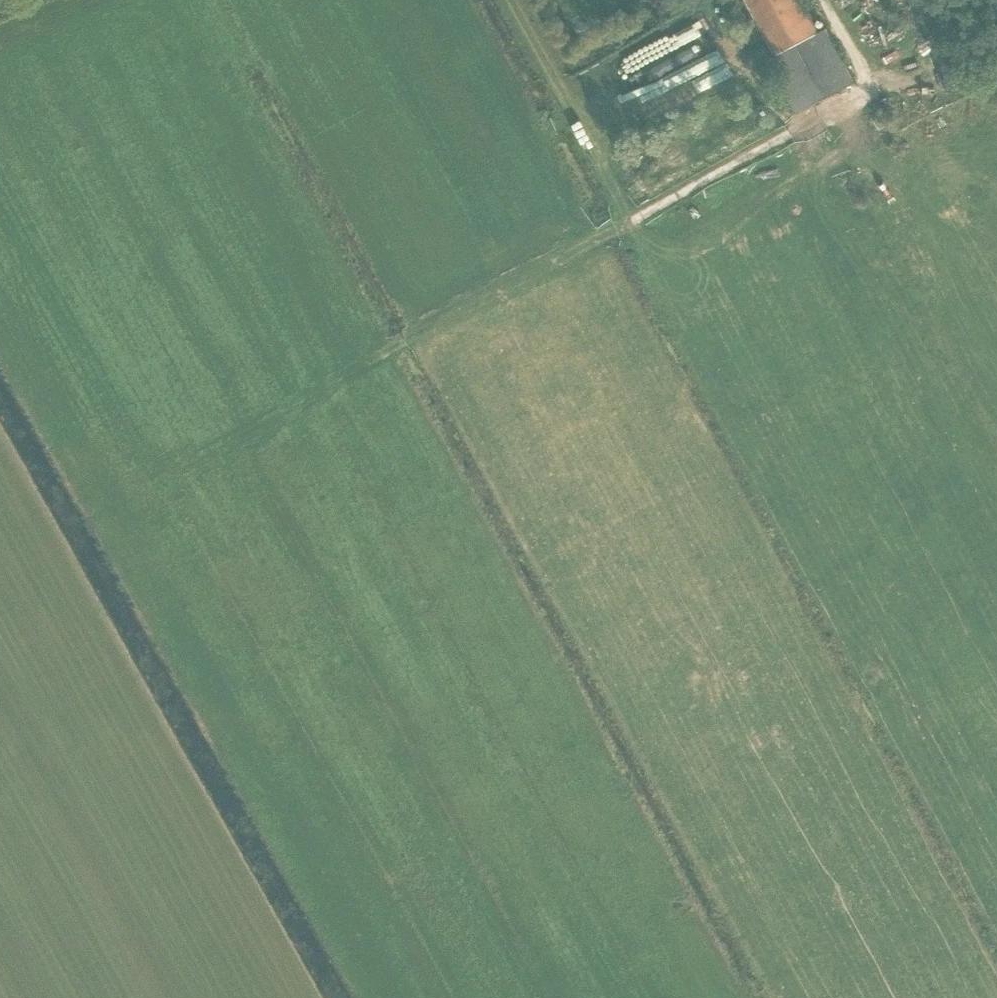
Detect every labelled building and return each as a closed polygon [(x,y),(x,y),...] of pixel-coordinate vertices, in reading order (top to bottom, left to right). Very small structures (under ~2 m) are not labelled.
[(775,55),(818,32),(801,0),(746,0),(775,55)] [(854,83),(825,29),(818,32),(775,55),(768,59),(796,113),(854,83)]
